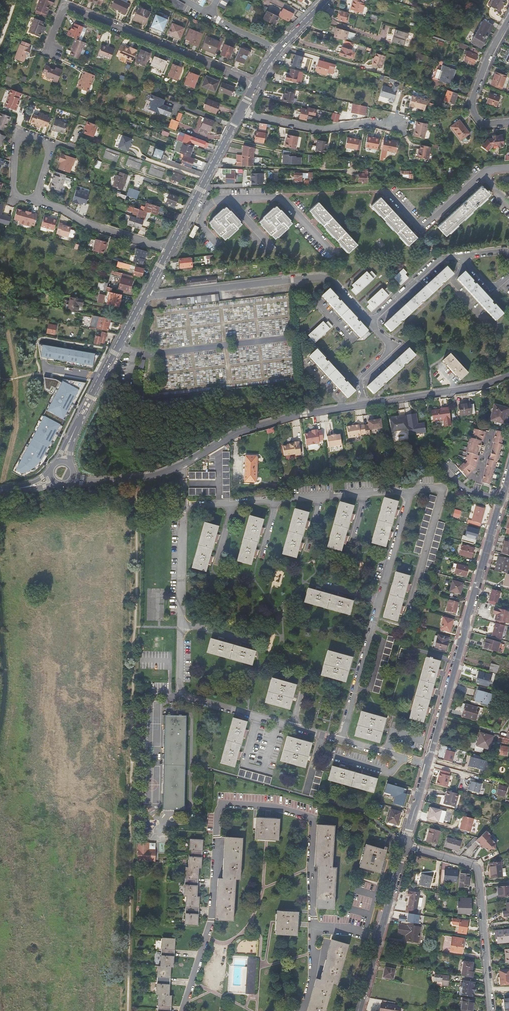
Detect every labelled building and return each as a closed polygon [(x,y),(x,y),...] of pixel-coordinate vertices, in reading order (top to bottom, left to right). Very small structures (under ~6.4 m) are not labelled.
[(48,15),(50,10),(49,10),(51,5),(52,6),(54,0),(41,0),(37,10),(48,15)] [(121,0),(113,0),(110,6),(121,12),(120,13),(124,15),(129,4),(121,0)] [(181,10),(185,4),(178,0),(163,0),(181,10)] [(218,6),(224,9),(229,0),(221,0),(218,6)] [(354,0),(352,0),(350,9),(361,12),(364,3),(362,2),(354,0)] [(488,5),(499,11),(503,5),(502,5),(505,0),(490,0),(488,5)] [(139,7),(133,21),(145,26),(151,12),(139,7)] [(280,12),(278,16),(279,17),(288,22),(293,13),(284,9),(282,12),(280,12)] [(347,13),(339,10),(336,19),(346,23),(347,18),(346,17),(347,13)] [(275,24),(279,17),(278,16),(267,11),(263,19),(275,24)] [(156,15),(151,27),(162,32),(167,20),(156,15)] [(44,22),(34,18),(28,32),(39,37),(41,33),(43,27),(42,26),(44,22)] [(483,20),(470,42),(480,48),(493,26),(483,20)] [(72,26),(68,36),(75,39),(77,40),(83,27),(74,24),(73,27),(72,26)] [(184,29),(172,24),(168,34),(180,38),(184,29)] [(345,41),(348,31),(337,28),(334,37),(343,40),(345,41)] [(203,34),(191,29),(185,41),(198,46),(203,34)] [(393,36),(391,41),(391,42),(402,45),(405,37),(406,38),(408,33),(394,29),(393,33),(395,34),(394,36),(393,36)] [(201,48),(217,55),(219,51),(221,45),(224,39),(222,38),(220,42),(208,37),(208,36),(206,35),(201,48)] [(83,48),(85,43),(77,40),(75,39),(72,47),(74,48),(70,56),(78,59),(82,48),(83,48)] [(30,49),(20,44),(14,59),(23,62),(25,56),(27,56),(30,49)] [(224,46),(221,45),(219,51),(221,52),(220,55),(229,59),(234,47),(225,44),(224,46)] [(125,47),(121,45),(117,55),(121,56),(133,61),(137,52),(137,50),(130,47),(129,48),(125,46),(125,47)] [(97,55),(110,60),(114,50),(110,48),(109,49),(101,46),(97,55)] [(249,51),(240,47),(235,60),(244,63),(249,51)] [(349,57),(351,51),(352,50),(341,47),(339,56),(349,59),(349,57)] [(473,65),(479,50),(471,47),(469,52),(465,50),(464,54),(466,55),(464,61),(473,65)] [(140,50),(136,61),(145,65),(150,54),(140,50)] [(422,61),(423,55),(416,52),(414,59),(422,61)] [(385,56),(375,53),(372,65),(381,68),(385,56)] [(299,68),(302,57),(295,55),(293,62),(291,61),(289,65),(299,68)] [(167,62),(154,57),(150,66),(163,71),(167,62)] [(334,65),(319,60),(316,71),(320,72),(320,73),(326,75),(326,72),(332,74),(333,70),(334,65)] [(450,85),(456,66),(445,62),(444,61),(437,81),(450,85)] [(50,67),(46,65),(43,72),(47,74),(46,76),(54,79),(53,80),(57,82),(62,70),(58,68),(57,71),(49,68),(50,67)] [(173,65),(168,76),(178,80),(182,69),(173,65)] [(303,73),(291,69),(289,75),(286,74),(285,80),(300,83),(303,73)] [(94,76),(84,71),(79,83),(80,83),(78,87),(88,91),(94,76)] [(190,72),(185,84),(194,88),(198,76),(190,72)] [(495,72),(491,85),(501,89),(506,76),(495,72)] [(219,82),(206,76),(201,86),(215,91),(219,82)] [(234,87),(222,82),(218,91),(231,96),(234,87)] [(392,89),(382,86),(380,93),(379,96),(389,99),(388,101),(393,102),(398,86),(393,84),(392,89)] [(458,94),(447,90),(443,100),(454,104),(458,94)] [(18,104),(22,94),(11,91),(5,108),(16,112),(19,104),(18,104)] [(283,97),(282,101),(293,103),(295,93),(286,91),(285,95),(285,97),(283,97)] [(165,100),(151,94),(149,100),(151,101),(150,104),(149,104),(148,109),(154,111),(156,111),(156,112),(159,113),(169,117),(172,108),(163,104),(165,100)] [(489,94),(486,103),(496,106),(499,97),(489,94)] [(410,96),(408,106),(413,108),(413,106),(419,107),(418,109),(424,110),(426,100),(410,96)] [(208,100),(205,109),(216,113),(219,104),(208,100)] [(350,112),(364,115),(365,106),(351,104),(350,112)] [(301,108),(299,117),(306,119),(307,114),(315,116),(316,109),(307,107),(307,109),(301,108)] [(182,114),(179,112),(175,120),(172,119),(169,127),(176,130),(182,114)] [(0,114),(0,131),(3,132),(4,128),(5,128),(9,117),(0,114)] [(43,126),(47,128),(51,118),(39,114),(38,117),(33,115),(30,123),(35,125),(34,126),(39,127),(40,127),(40,125),(43,126)] [(327,116),(328,123),(337,122),(336,115),(327,116)] [(209,131),(213,122),(204,118),(203,122),(199,132),(206,135),(208,130),(209,131)] [(55,131),(58,132),(63,134),(66,125),(55,120),(51,131),(55,132),(55,131)] [(459,120),(450,127),(460,140),(469,134),(459,120)] [(424,139),(427,124),(415,121),(414,126),(415,126),(413,136),(424,139)] [(86,127),(85,130),(83,134),(92,137),(97,126),(86,122),(84,127),(86,127)] [(265,133),(266,124),(260,123),(258,132),(257,131),(255,142),(259,142),(259,144),(261,145),(261,143),(263,143),(264,140),(266,141),(267,133),(265,133)] [(178,140),(190,145),(191,142),(207,148),(209,143),(193,137),(185,134),(179,132),(179,134),(176,140),(178,140)] [(297,137),(286,135),(285,141),(284,147),(295,148),(297,137)] [(502,135),(492,136),(492,139),(487,139),(482,146),(487,150),(488,149),(491,145),(493,145),(497,145),(497,146),(503,146),(502,135)] [(122,136),(117,148),(127,152),(128,147),(130,148),(132,144),(130,143),(131,139),(122,136)] [(377,149),(379,138),(374,137),(374,138),(371,137),(367,136),(365,147),(377,149)] [(356,149),(358,139),(346,137),(344,147),(356,149)] [(189,156),(193,146),(190,145),(178,140),(174,151),(175,151),(181,153),(189,156)] [(326,142),(316,140),(315,146),(311,145),(310,150),(324,153),(326,142)] [(396,141),(394,140),(393,142),(390,142),(383,140),(382,143),(381,150),(396,152),(398,142),(396,141)] [(241,165),(252,165),(253,156),(254,147),(243,145),(242,155),(241,165)] [(428,159),(429,153),(430,147),(421,145),(419,152),(418,157),(428,159)] [(152,156),(161,159),(164,150),(155,147),(152,156)] [(116,162),(120,153),(107,148),(103,157),(116,162)] [(59,153),(56,161),(60,162),(57,169),(68,173),(70,166),(71,166),(74,158),(59,153)] [(282,164),(300,164),(300,158),(295,157),(295,156),(288,156),(288,155),(283,154),(282,164)] [(199,165),(200,160),(194,158),(194,159),(184,155),(180,164),(190,168),(192,162),(199,165)] [(139,170),(143,161),(129,156),(126,166),(139,170)] [(162,179),(165,169),(152,164),(148,174),(162,179)] [(367,183),(367,174),(368,170),(360,169),(360,174),(358,173),(358,182),(362,182),(362,184),(367,184),(367,183)] [(225,173),(225,182),(234,182),(235,170),(230,170),(230,174),(225,173)] [(413,171),(400,170),(400,173),(401,173),(401,176),(408,176),(408,178),(413,179),(413,171)] [(58,191),(61,184),(64,185),(64,187),(66,187),(68,186),(67,184),(66,184),(67,181),(62,179),(64,175),(54,171),(51,179),(52,179),(51,182),(50,182),(48,187),(58,191)] [(123,186),(124,183),(127,175),(119,172),(118,176),(116,175),(112,187),(122,190),(123,186)] [(185,180),(186,176),(183,175),(174,172),(171,179),(180,182),(182,178),(185,180)] [(304,173),(294,173),(294,177),(295,177),(295,181),(302,181),(302,178),(312,178),(312,173),(307,172),(307,176),(304,176),(304,173)] [(251,173),(251,184),(262,184),(262,173),(251,173)] [(437,226),(445,235),(490,194),(489,193),(490,192),(488,189),(487,191),(482,185),(437,226)] [(127,194),(138,197),(140,191),(129,187),(127,194)] [(72,202),(86,205),(90,192),(76,189),(72,202)] [(178,197),(169,193),(165,202),(175,206),(178,197)] [(380,197),(371,205),(408,245),(417,237),(380,197)] [(318,202),(309,210),(348,252),(357,244),(318,202)] [(163,213),(164,209),(156,206),(146,203),(144,211),(152,213),(157,215),(158,211),(163,213)] [(150,218),(152,213),(144,211),(129,206),(127,210),(137,214),(136,217),(142,219),(148,221),(149,217),(150,218)] [(226,206),(209,222),(224,239),(242,223),(226,206)] [(276,206),(259,221),(275,238),(292,223),(276,206)] [(30,225),(33,226),(37,213),(25,210),(24,211),(15,209),(12,219),(18,221),(19,221),(19,224),(29,226),(30,225)] [(43,215),(40,225),(54,229),(56,219),(52,218),(49,217),(43,215)] [(136,217),(128,215),(125,224),(139,229),(139,226),(142,219),(136,217)] [(0,223),(1,223),(0,223),(7,225),(9,217),(2,216),(2,218),(0,217),(0,223)] [(146,228),(149,222),(148,221),(142,219),(139,226),(146,228)] [(62,224),(59,223),(56,234),(68,237),(71,238),(72,237),(74,233),(73,231),(70,231),(70,228),(65,226),(62,225),(62,224)] [(190,235),(193,237),(199,228),(196,226),(190,235)] [(105,250),(106,246),(107,242),(96,239),(93,251),(103,254),(104,250),(105,250)] [(143,254),(145,254),(147,255),(148,251),(135,247),(132,250),(135,253),(132,261),(142,264),(143,258),(142,258),(143,254)] [(192,266),(191,257),(179,258),(180,267),(183,267),(183,270),(190,269),(190,266),(192,266)] [(135,267),(135,265),(120,261),(118,261),(116,266),(120,267),(128,269),(128,268),(133,269),(132,274),(140,277),(142,269),(135,267)] [(446,267),(384,324),(390,332),(399,323),(398,322),(401,320),(402,320),(420,304),(419,303),(422,301),(423,301),(441,285),(440,284),(443,282),(443,283),(453,274),(446,267)] [(403,268),(394,276),(400,284),(408,277),(404,274),(406,272),(403,268)] [(129,291),(134,276),(110,270),(109,272),(122,275),(118,289),(129,291)] [(366,270),(352,284),(354,287),(351,289),(355,294),(376,276),(371,270),(369,273),(366,270)] [(464,272),(457,279),(495,321),(502,314),(494,305),(493,306),(491,303),(491,302),(475,285),(474,286),(472,282),(472,281),(464,272)] [(191,284),(191,285),(217,282),(216,276),(187,280),(187,284),(191,284)] [(99,280),(97,289),(106,291),(109,291),(111,292),(112,287),(107,286),(108,282),(99,280)] [(367,301),(374,309),(391,292),(387,287),(384,290),(382,288),(367,301)] [(337,298),(329,289),(322,296),(360,337),(362,336),(365,339),(370,334),(359,322),(358,323),(355,320),(356,319),(340,301),(339,302),(336,299),(337,298)] [(119,307),(121,294),(111,292),(109,291),(109,296),(106,295),(99,293),(97,302),(119,307)] [(70,297),(67,310),(77,312),(79,303),(81,303),(82,299),(70,297)] [(108,330),(110,318),(93,315),(91,326),(108,330)] [(323,321),(308,335),(310,337),(307,340),(312,345),(332,326),(328,321),(325,324),(323,321)] [(49,323),(47,333),(54,335),(56,325),(49,323)] [(96,335),(94,343),(99,344),(99,342),(104,344),(107,332),(102,332),(101,336),(99,336),(96,335)] [(93,365),(95,354),(39,344),(40,356),(93,365)] [(408,348),(367,387),(373,394),(382,385),(381,385),(384,382),(385,383),(403,366),(402,366),(405,363),(406,364),(414,355),(408,348)] [(325,359),(316,349),(309,356),(348,398),(355,391),(347,382),(346,383),(343,380),(344,379),(327,362),(326,363),(324,360),(325,359)] [(93,365),(40,356),(41,359),(92,368),(99,355),(95,354),(93,365)] [(467,373),(449,354),(442,360),(460,380),(467,373)] [(15,471),(23,474),(25,474),(34,469),(41,462),(46,454),(45,453),(51,441),(52,442),(61,425),(60,425),(66,413),(68,414),(83,384),(62,380),(62,382),(55,379),(44,377),(45,388),(50,389),(51,387),(56,390),(54,395),(49,404),(50,404),(44,416),(43,415),(34,432),(35,433),(29,445),(28,444),(15,467),(17,468),(15,471)] [(470,403),(459,405),(460,415),(471,413),(475,412),(473,403),(470,404),(470,403)] [(508,412),(508,408),(494,404),(489,420),(506,424),(508,412)] [(445,426),(451,425),(448,408),(443,408),(443,409),(432,411),(434,421),(444,420),(445,426)] [(416,414),(406,415),(406,417),(408,430),(409,435),(426,432),(425,423),(418,424),(416,425),(416,423),(418,422),(416,414)] [(408,430),(406,417),(398,418),(395,418),(390,419),(392,432),(408,430)] [(381,420),(368,421),(368,425),(364,425),(366,434),(366,437),(370,436),(369,430),(382,429),(381,420)] [(359,425),(347,427),(349,438),(361,436),(361,435),(366,434),(364,425),(359,426),(359,425)] [(312,432),(305,433),(306,445),(320,443),(319,440),(323,440),(322,430),(318,430),(317,429),(312,430),(312,432)] [(462,469),(461,471),(465,476),(470,472),(471,473),(475,469),(476,466),(475,465),(476,460),(478,461),(478,459),(477,458),(478,456),(476,455),(478,449),(480,450),(481,450),(482,445),(481,445),(479,445),(480,442),(481,443),(482,440),(483,440),(485,436),(483,436),(484,433),(484,431),(483,430),(482,432),(474,430),(473,433),(475,434),(474,438),(472,438),(471,443),(470,447),(468,446),(467,450),(469,450),(468,453),(470,454),(469,457),(467,456),(466,461),(468,462),(467,464),(466,466),(464,464),(461,467),(462,469)] [(490,461),(489,460),(488,464),(486,463),(485,470),(486,470),(485,475),(483,475),(482,481),(483,481),(483,484),(488,486),(489,483),(491,484),(492,477),(490,477),(492,471),(494,472),(495,466),(493,465),(494,462),(496,462),(496,460),(498,460),(500,454),(498,454),(500,448),(501,449),(502,445),(501,445),(502,441),(500,441),(501,436),(503,436),(504,433),(495,430),(494,435),(496,435),(495,440),(493,439),(492,443),(494,443),(493,447),(494,447),(493,452),(491,452),(490,458),(491,458),(490,461)] [(331,436),(327,437),(329,447),(342,445),(340,435),(336,435),(331,435),(331,436)] [(286,446),(283,446),(284,456),(296,454),(296,456),(301,455),(300,444),(298,444),(298,442),(293,442),(293,443),(290,444),(290,445),(286,446)] [(256,456),(245,456),(245,464),(243,464),(243,469),(256,469),(256,456)] [(255,482),(256,469),(243,469),(243,473),(244,473),(244,482),(255,482)] [(414,552),(420,554),(436,497),(430,495),(429,497),(423,517),(418,536),(414,552)] [(397,502),(384,498),(372,542),(385,546),(387,539),(389,540),(391,532),(389,531),(393,517),(395,517),(397,510),(395,509),(397,502)] [(340,503),(327,547),(341,551),(343,543),(345,543),(347,536),(345,535),(349,521),(351,522),(353,514),(351,513),(353,506),(340,503)] [(468,524),(479,527),(480,523),(481,523),(485,508),(476,506),(472,521),(468,520),(467,524),(468,524)] [(295,509),(282,554),(296,557),(298,550),(300,551),(302,543),(300,542),(304,528),(306,529),(308,521),(306,520),(308,513),(295,509)] [(242,544),(237,561),(250,564),(252,557),(255,558),(257,551),(254,550),(258,535),(261,535),(263,528),(260,527),(262,520),(249,517),(242,544)] [(445,523),(440,522),(439,521),(438,524),(431,549),(427,563),(422,578),(429,580),(445,523)] [(204,523),(192,567),(205,571),(207,565),(209,565),(211,558),(209,557),(213,541),(216,542),(218,534),(215,534),(217,527),(204,523)] [(476,538),(478,530),(468,527),(465,535),(476,538)] [(471,557),(473,549),(462,546),(460,554),(471,557)] [(506,573),(508,563),(508,559),(500,557),(498,562),(497,562),(495,570),(501,571),(501,572),(506,573)] [(466,576),(468,567),(457,564),(455,573),(466,576)] [(407,592),(409,585),(409,584),(407,583),(409,576),(396,572),(383,617),(396,620),(399,613),(401,614),(403,606),(400,606),(405,591),(407,592)] [(460,593),(463,584),(453,581),(450,591),(460,593)] [(308,589),(304,602),(308,603),(349,614),(351,605),(352,601),(345,599),(346,597),(338,595),(338,597),(323,593),(323,591),(316,589),(315,591),(308,589)] [(488,603),(496,605),(500,592),(492,589),(488,603)] [(457,598),(450,596),(446,611),(455,613),(458,602),(456,602),(457,598)] [(495,608),(494,614),(495,614),(494,619),(496,620),(501,621),(507,623),(508,615),(508,612),(495,608)] [(450,632),(453,620),(444,617),(441,629),(450,632)] [(495,623),(491,637),(501,640),(505,625),(500,624),(495,623)] [(445,651),(449,638),(438,635),(434,648),(445,651)] [(388,636),(386,641),(378,672),(372,691),(379,693),(395,637),(388,636)] [(211,639),(207,652),(212,654),(251,665),(254,653),(255,652),(247,649),(248,647),(241,645),(240,647),(225,643),(226,641),(218,639),(218,641),(211,639)] [(497,652),(500,643),(486,639),(484,648),(497,652)] [(403,649),(401,648),(398,658),(411,662),(414,652),(403,649)] [(328,651),(321,675),(324,675),(345,682),(350,661),(351,658),(328,651)] [(413,703),(409,718),(422,721),(424,714),(426,714),(429,707),(426,706),(430,695),(432,695),(434,688),(432,687),(434,680),(435,676),(437,677),(439,669),(437,669),(439,662),(426,658),(425,660),(413,703)] [(489,671),(496,673),(498,665),(491,663),(489,671)] [(488,686),(492,675),(479,672),(476,682),(488,686)] [(294,688),(295,685),(272,678),(265,702),(267,703),(289,709),(294,688)] [(491,694),(476,689),(473,701),(482,703),(481,704),(488,706),(489,705),(493,706),(495,699),(490,697),(491,694)] [(465,703),(461,716),(476,720),(478,713),(476,712),(477,707),(465,703)] [(361,712),(355,735),(359,736),(378,742),(384,722),(385,719),(361,712)] [(165,729),(165,735),(163,809),(184,810),(185,777),(186,729),(186,716),(165,715),(165,729)] [(246,722),(233,719),(220,763),(233,766),(236,759),(238,760),(240,752),(238,752),(242,737),(244,737),(246,730),(244,729),(246,722)] [(489,749),(492,736),(480,733),(477,745),(475,745),(474,750),(482,752),(484,747),(489,749)] [(287,737),(281,760),(284,761),(305,767),(310,747),(311,743),(287,737)] [(508,747),(501,745),(499,754),(507,755),(508,747)] [(455,752),(446,750),(443,760),(452,762),(455,752)] [(485,771),(487,761),(471,757),(468,766),(485,771)] [(332,766),(329,779),(332,780),(373,792),(375,783),(376,779),(369,777),(369,774),(362,772),(361,775),(347,770),(347,768),(340,766),(339,768),(332,766)] [(270,784),(272,778),(240,769),(238,775),(270,784)] [(323,771),(317,769),(309,795),(316,797),(323,771)] [(439,773),(436,784),(447,787),(450,776),(439,773)] [(470,781),(468,790),(479,793),(482,784),(470,781)] [(396,799),(395,803),(404,806),(407,794),(406,794),(408,789),(390,784),(389,789),(387,788),(385,793),(401,797),(400,800),(396,799)] [(499,785),(496,794),(506,797),(507,791),(506,791),(507,787),(499,785)] [(455,807),(459,794),(447,791),(444,804),(455,807)] [(443,823),(444,819),(446,812),(430,807),(427,818),(443,823)] [(447,808),(446,812),(444,819),(449,821),(453,809),(447,808)] [(397,825),(401,812),(390,809),(387,822),(397,825)] [(463,816),(459,829),(470,832),(474,819),(463,816)] [(278,840),(279,822),(279,819),(256,818),(255,839),(259,839),(267,840),(278,840)] [(319,870),(317,908),(333,909),(336,867),(332,867),(333,841),(334,825),(318,824),(317,842),(315,866),(319,866),(319,870)] [(426,841),(433,842),(437,843),(440,831),(429,828),(426,841)] [(479,838),(476,840),(481,845),(482,844),(485,846),(484,847),(488,851),(490,849),(496,849),(496,843),(489,837),(491,835),(486,830),(479,838)] [(479,838),(469,835),(469,838),(472,839),(465,846),(468,849),(476,840),(479,838)] [(219,890),(217,920),(233,921),(235,890),(235,879),(240,880),(241,864),(242,841),(242,838),(226,837),(226,841),(224,864),(223,878),(220,878),(219,890)] [(459,850),(461,841),(447,838),(445,846),(459,850)] [(189,846),(189,853),(188,867),(186,867),(185,872),(184,896),(186,896),(185,924),(197,925),(198,914),(196,914),(196,907),(199,908),(199,897),(197,897),(198,885),(195,885),(195,879),(198,879),(199,868),(201,868),(202,857),(199,857),(200,850),(202,851),(203,840),(190,839),(189,846)] [(156,850),(149,850),(149,847),(147,847),(147,845),(145,842),(139,842),(138,861),(155,862),(156,850)] [(385,855),(386,850),(365,844),(359,867),(362,868),(375,871),(380,873),(385,855)] [(501,862),(490,863),(491,877),(506,876),(505,868),(502,868),(501,862)] [(457,882),(458,871),(444,870),(443,880),(457,882)] [(418,884),(422,873),(418,871),(414,882),(418,884)] [(429,887),(432,876),(422,874),(419,885),(429,887)] [(468,887),(469,875),(460,874),(459,886),(468,887)] [(497,886),(498,897),(508,896),(508,885),(497,886)] [(406,908),(405,913),(417,915),(418,910),(417,910),(417,906),(419,897),(419,893),(408,891),(407,896),(410,896),(407,908),(406,908)] [(470,908),(470,903),(470,898),(462,897),(461,902),(458,902),(458,912),(468,913),(468,908),(470,908)] [(277,911),(276,921),(276,923),(275,934),(280,934),(297,935),(298,917),(298,912),(277,911)] [(466,934),(468,921),(452,918),(451,924),(459,925),(457,932),(466,934)] [(414,923),(401,921),(401,925),(399,925),(397,933),(406,935),(405,940),(418,942),(421,927),(414,926),(414,923)] [(494,931),(495,938),(497,938),(498,943),(508,942),(508,937),(508,930),(494,931)] [(452,937),(450,950),(462,952),(464,939),(452,937)] [(161,952),(160,966),(158,966),(157,978),(156,994),(158,994),(158,1006),(157,1010),(168,1010),(168,1006),(171,1006),(171,995),(169,995),(170,984),(167,984),(167,978),(170,978),(171,967),(173,967),(174,956),(172,956),(172,949),(174,949),(175,939),(162,938),(161,952)] [(348,944),(333,940),(321,980),(317,979),(313,991),(308,1010),(325,1010),(333,983),(337,984),(348,944)] [(247,958),(247,967),(249,967),(256,967),(257,959),(247,958)] [(461,975),(473,977),(474,972),(471,971),(472,963),(463,961),(461,975)] [(249,967),(247,967),(245,993),(254,994),(255,989),(248,989),(249,967)] [(255,989),(256,967),(249,967),(248,989),(255,989)] [(393,979),(395,969),(385,967),(383,977),(393,979)] [(499,971),(501,985),(508,984),(508,970),(499,971)] [(443,975),(435,974),(435,976),(434,980),(442,981),(442,985),(448,985),(449,976),(443,976),(443,975)] [(461,994),(472,996),(473,991),(474,991),(475,986),(474,986),(474,982),(463,979),(463,981),(461,981),(460,986),(462,986),(461,994)] [(474,1000),(460,998),(459,1005),(461,1006),(460,1010),(472,1010),(474,1000)] [(384,1000),(383,1003),(381,1003),(379,1010),(399,1010),(400,1006),(395,1005),(396,1002),(384,1000)]
